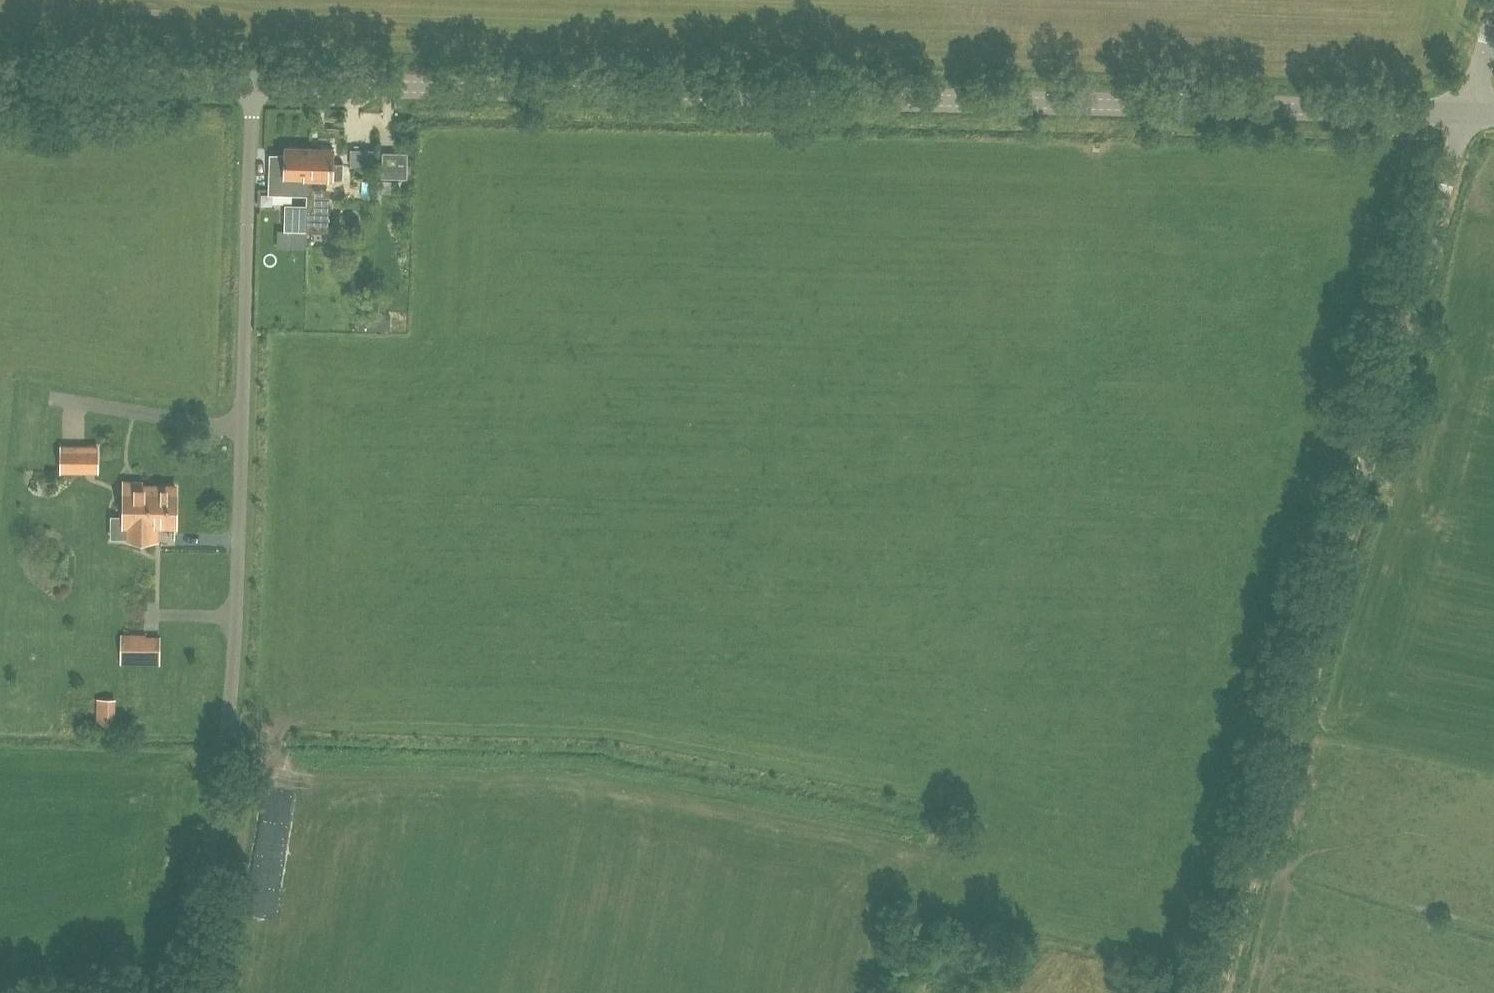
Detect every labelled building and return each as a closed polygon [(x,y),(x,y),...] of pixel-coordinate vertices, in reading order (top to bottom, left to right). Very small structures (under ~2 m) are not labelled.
[(308,195),(310,147),(286,146),(286,154),(270,154),(269,193),(308,195)] [(310,147),(308,195),(308,206),(307,231),(329,232),(331,188),(324,188),(324,178),(343,179),(344,163),(333,163),(334,148),(310,147)] [(383,151),(382,176),(407,177),(408,152),(383,151)] [(285,231),(307,231),(308,206),(286,205),(285,231)] [(60,473),(100,473),(99,445),(60,444),(60,473)] [(127,539),(150,539),(151,501),(139,501),(139,482),(125,481),(124,526),(127,526),(127,539)] [(142,482),(139,482),(139,501),(151,501),(150,539),(156,539),(156,525),(176,525),(176,487),(142,487),(142,482)] [(121,660),(161,659),(162,636),(140,636),(140,633),(121,634),(121,660)] [(116,721),(117,699),(91,699),(89,723),(95,723),(95,735),(116,736),(116,735),(127,735),(127,721),(116,721)]
